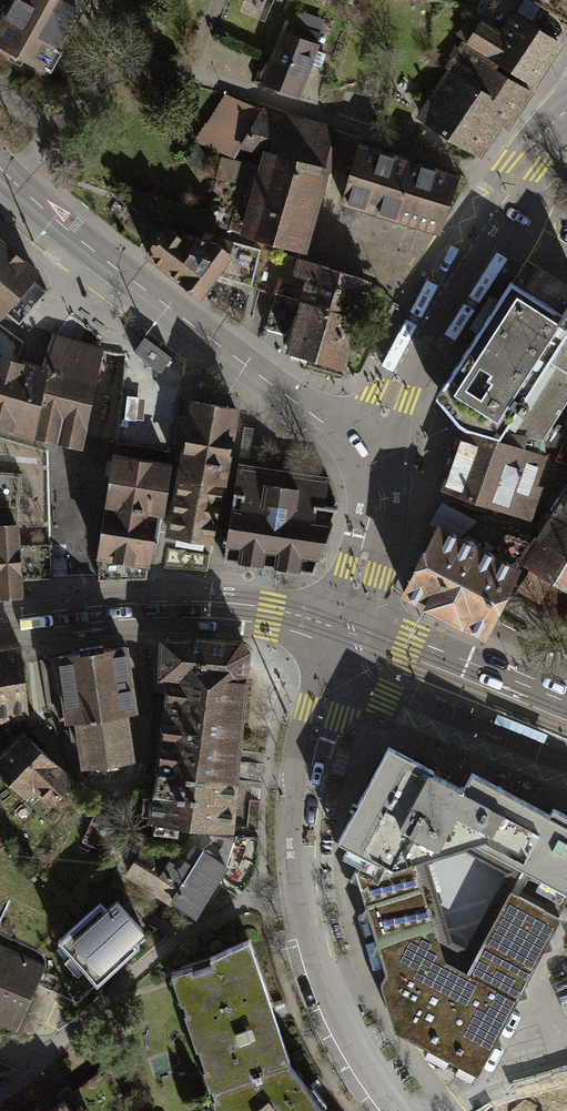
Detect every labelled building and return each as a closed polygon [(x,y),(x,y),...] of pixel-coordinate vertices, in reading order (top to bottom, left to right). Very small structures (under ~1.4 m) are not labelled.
[(81,0),(14,0),(0,24),(0,45),(48,72),(60,50),(54,47),(81,0)] [(456,36),(468,44),(495,61),(532,84),(558,44),(514,16),(501,37),(468,16),(456,36)] [(280,31),(261,79),(296,93),(308,62),(318,66),(323,52),(312,48),(318,34),(289,23),(285,33),(280,31)] [(458,58),(450,70),(513,110),(517,112),(529,93),(490,68),(495,61),(468,44),(464,49),(456,45),(450,54),(458,58)] [(450,70),(419,118),(475,154),(495,122),(502,126),(513,110),(450,70)] [(278,125),(258,120),(240,146),(270,153),(267,166),(244,160),(226,231),(299,250),(320,168),(331,170),(336,150),(327,148),(332,129),(281,115),(278,125)] [(359,146),(342,202),(437,231),(454,175),(359,146)] [(225,205),(208,201),(204,217),(221,221),(225,205)] [(181,238),(167,226),(145,261),(201,307),(218,284),(221,279),(236,261),(216,244),(184,235),(181,238)] [(218,238),(216,244),(236,261),(221,279),(253,289),(262,251),(218,238)] [(36,305),(22,292),(32,281),(36,275),(0,242),(0,315),(1,316),(5,311),(19,324),(36,305)] [(279,278),(275,294),(303,302),(354,316),(364,278),(297,260),(291,281),(279,278)] [(476,333),(435,396),(466,425),(498,434),(500,430),(542,440),(566,400),(566,306),(561,314),(510,280),(497,301),(476,333)] [(46,294),(32,281),(22,292),(36,305),(46,294)] [(288,328),(295,330),(303,302),(275,294),(265,328),(286,333),(288,328)] [(354,316),(303,302),(295,330),(290,349),(341,364),(354,316)] [(0,360),(0,426),(35,436),(75,446),(83,448),(104,352),(58,339),(46,373),(0,360)] [(147,340),(137,354),(164,374),(174,360),(147,340)] [(137,354),(126,351),(114,446),(174,453),(182,388),(164,374),(137,354)] [(188,402),(175,476),(218,483),(231,409),(188,402)] [(498,434),(466,425),(444,490),(529,517),(539,486),(531,483),(542,456),(528,450),(528,444),(498,434)] [(165,465),(110,456),(93,556),(143,562),(151,511),(157,512),(165,465)] [(236,463),(223,558),(309,573),(332,507),(319,506),(323,477),(236,463)] [(12,525),(16,474),(0,473),(0,525),(12,525)] [(208,540),(218,483),(175,476),(165,533),(208,540)] [(556,510),(566,516),(566,493),(560,489),(550,506),(556,510)] [(434,524),(440,528),(459,538),(476,522),(444,505),(434,524)] [(536,538),(566,556),(566,516),(556,510),(553,516),(546,512),(540,522),(544,525),(536,538)] [(0,525),(0,596),(15,596),(14,578),(13,546),(12,525),(0,525)] [(459,538),(440,528),(404,595),(484,637),(519,570),(459,538)] [(530,566),(551,578),(566,587),(566,556),(536,538),(523,561),(530,566)] [(44,545),(13,546),(14,578),(45,577),(44,545)] [(539,598),(551,578),(530,566),(518,586),(539,598)] [(169,675),(165,697),(241,706),(246,650),(240,642),(164,640),(160,673),(169,675)] [(0,648),(0,717),(27,712),(21,645),(0,648)] [(124,645),(57,654),(69,739),(77,740),(82,764),(132,759),(124,710),(132,709),(124,645)] [(165,697),(157,771),(233,780),(241,706),(165,697)] [(70,779),(23,732),(0,754),(0,770),(20,790),(27,783),(46,802),(70,779)] [(443,822),(566,888),(566,816),(552,808),(549,814),(469,773),(462,788),(431,772),(431,768),(387,746),(337,837),(350,847),(361,881),(359,883),(385,970),(380,979),(395,1027),(475,1070),(557,918),(509,891),(465,973),(442,959),(410,847),(420,829),(443,822)] [(157,771),(151,819),(155,820),(154,831),(176,833),(178,821),(227,827),(233,780),(157,771)] [(126,810),(98,798),(79,841),(107,853),(126,810)] [(142,850),(128,871),(193,912),(228,858),(231,838),(196,834),(178,864),(168,857),(164,863),(142,850)] [(99,900),(56,940),(96,982),(138,943),(132,937),(142,928),(115,899),(106,908),(99,900)] [(213,1062),(220,1081),(284,1061),(287,1060),(247,939),(180,969),(190,996),(183,998),(191,1022),(198,1019),(206,1042),(198,1044),(205,1065),(213,1062)] [(0,946),(0,1018),(13,1024),(39,963),(0,946)] [(71,1094),(84,1110),(148,1110),(126,1050),(71,1094)] [(284,1061),(220,1081),(213,1084),(218,1107),(226,1105),(229,1110),(323,1110),(284,1061)] [(71,1094),(48,1110),(84,1110),(71,1094)] [(549,1101),(538,1110),(558,1110),(549,1101)]
